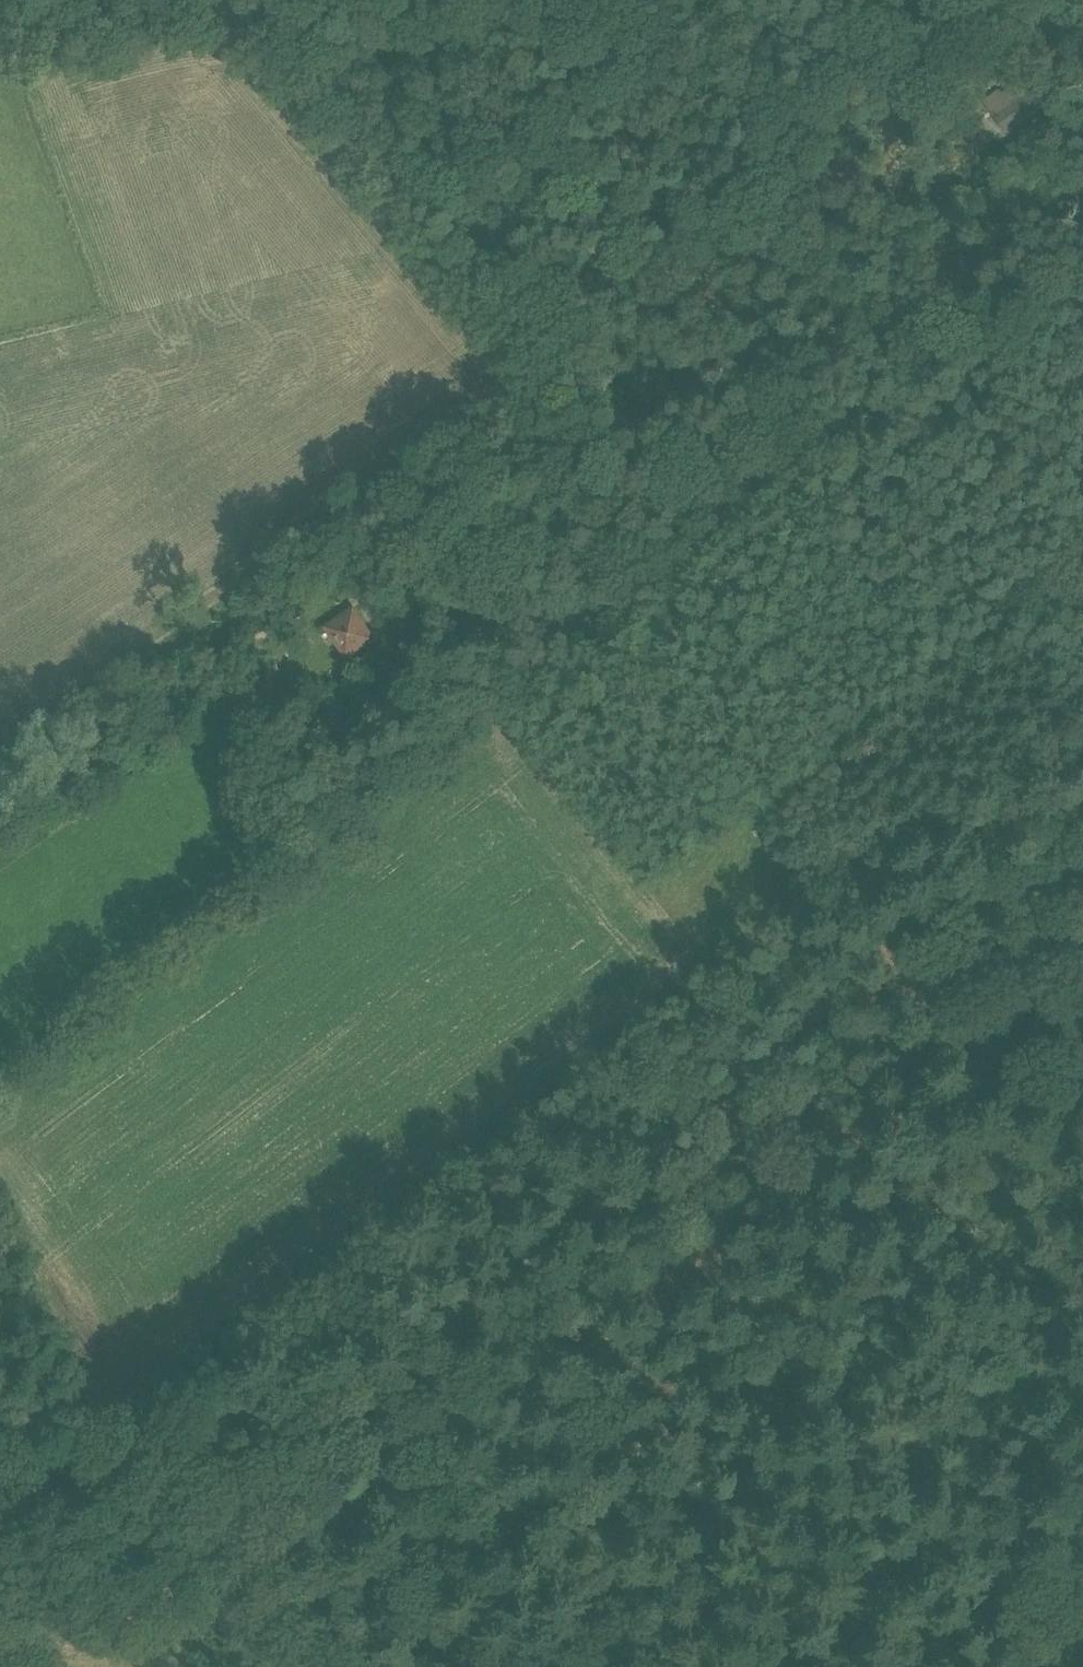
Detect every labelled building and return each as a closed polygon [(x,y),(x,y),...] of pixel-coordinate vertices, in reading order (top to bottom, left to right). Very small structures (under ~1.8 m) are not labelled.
[(1006,129),(1007,131),(1041,107),(1021,79),(1003,91),(1001,88),(983,101),(1005,131),(1006,129)] [(328,627),(347,656),(372,640),(354,610),(328,627)] [(370,673),(379,691),(390,685),(381,667),(370,673)]
